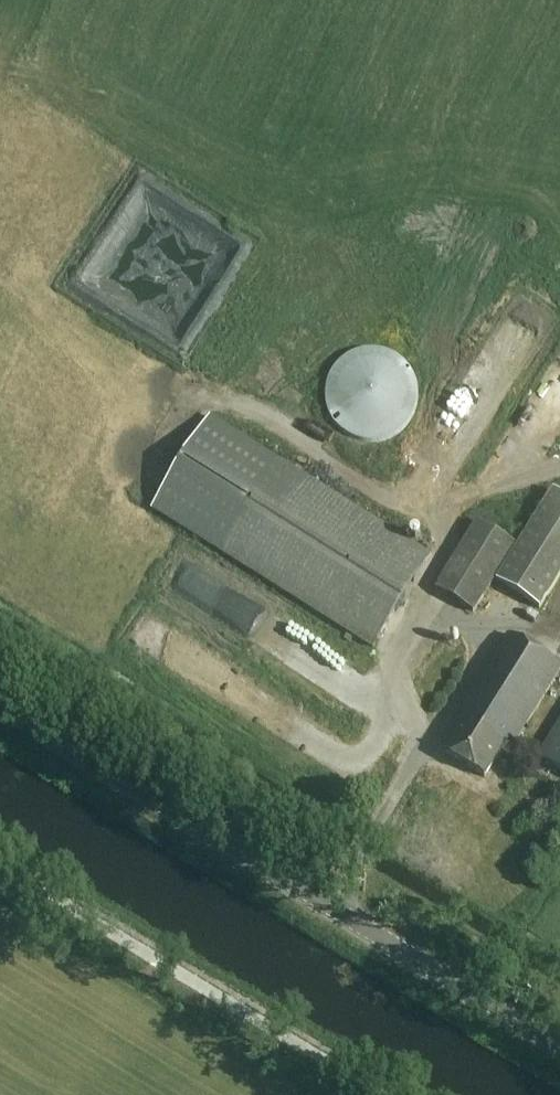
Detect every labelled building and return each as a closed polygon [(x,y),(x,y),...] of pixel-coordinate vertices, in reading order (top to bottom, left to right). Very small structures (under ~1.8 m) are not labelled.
[(419,399),(417,381),(408,365),(393,354),(376,350),(358,352),(342,361),(331,376),(327,393),(329,411),(338,427),(353,438),(370,442),(388,440),(404,431),(415,416),(419,399)] [(541,407),(559,418),(559,376),(541,407)] [(373,650),(432,557),(211,418),(152,511),(373,650)] [(559,580),(559,494),(554,490),(496,582),(542,610),(559,580)] [(473,615),(516,548),(478,524),(435,591),(473,615)] [(165,663),(176,644),(147,626),(135,645),(165,663)] [(559,671),(559,669),(508,637),(462,711),(463,723),(444,754),(483,779),(508,740),(515,744),(559,671)] [(539,759),(559,772),(559,724),(539,759)]
